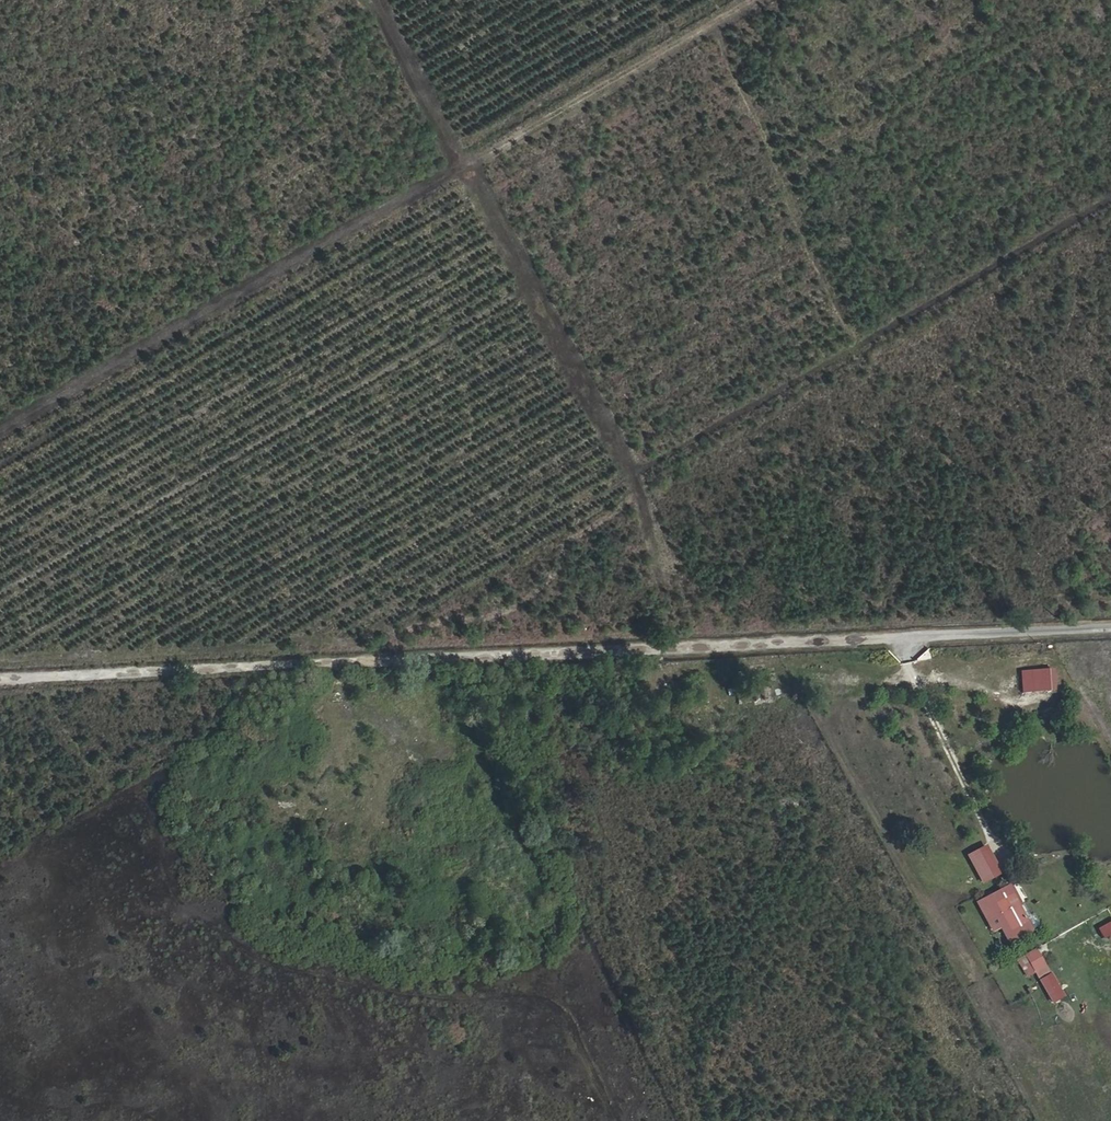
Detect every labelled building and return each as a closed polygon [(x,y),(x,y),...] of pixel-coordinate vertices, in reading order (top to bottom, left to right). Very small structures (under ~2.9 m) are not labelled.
[(1022,667),(1022,689),(1055,690),(1055,667),(1022,667)] [(768,700),(767,687),(751,687),(751,701),(768,700)] [(1031,930),(1007,886),(992,894),(1016,938),(1031,930)] [(1016,938),(992,894),(986,898),(1009,942),(1016,938)] [(1049,973),(1035,950),(1026,955),(1035,971),(1039,978),(1049,973)] [(1028,976),(1035,971),(1026,955),(1019,959),(1028,976)]
